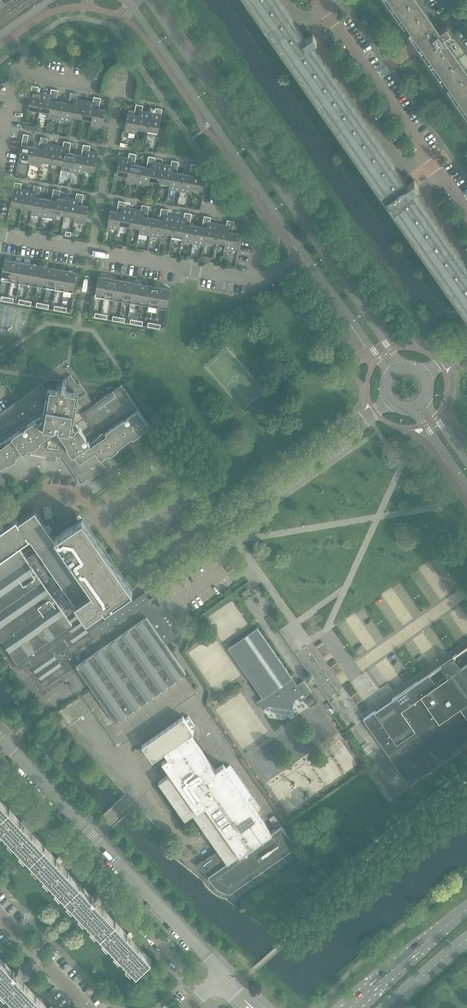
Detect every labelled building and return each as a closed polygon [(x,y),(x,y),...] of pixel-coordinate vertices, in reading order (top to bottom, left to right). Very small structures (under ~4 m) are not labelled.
[(406,231),(466,318),(466,269),(412,190),(418,185),(410,172),(403,177),(310,44),(317,40),(308,27),(301,32),(279,0),(245,0),(406,231)] [(446,25),(439,29),(436,25),(419,0),(390,0),(418,40),(466,110),(466,55),(456,40),(450,31),(446,25)] [(39,110),(42,92),(38,92),(39,87),(32,85),(28,108),(39,110)] [(54,93),(58,94),(59,90),(52,89),(51,94),(42,92),(39,110),(49,112),(50,112),(53,95),(54,95),(54,93)] [(82,118),(85,100),(77,99),(78,94),(71,92),(70,96),(74,97),(74,98),(71,116),(72,116),(82,118)] [(57,101),(58,94),(54,93),(54,95),(53,95),(50,112),(49,112),(48,117),(60,119),(63,102),(57,101)] [(71,121),(72,116),(71,116),(74,98),(74,97),(70,96),(69,103),(63,102),(60,119),(71,121)] [(96,100),(100,101),(101,98),(94,96),(93,102),(85,100),(82,118),(92,119),(96,102),(96,100)] [(99,108),(100,101),(96,100),(96,102),(92,119),(91,125),(103,127),(106,110),(99,108)] [(136,133),(137,127),(140,110),(139,110),(139,108),(135,107),(136,104),(134,115),(127,113),(124,131),(136,133)] [(149,107),(148,112),(142,111),(143,105),(136,104),(135,107),(139,108),(139,110),(140,110),(137,127),(147,129),(151,107),(149,107)] [(155,113),(152,112),(153,107),(151,107),(147,129),(159,131),(163,109),(156,107),(155,113)] [(30,163),(33,146),(27,145),(29,134),(24,134),(19,161),(30,163)] [(52,162),(55,145),(47,143),(48,138),(41,137),(40,140),(44,141),(44,143),(42,160),(52,162)] [(41,165),(42,160),(44,143),(44,141),(40,140),(39,147),(33,146),(30,163),(41,165)] [(67,145),(71,146),(71,142),(64,141),(63,146),(55,145),(52,162),(62,164),(63,164),(66,146),(66,147),(67,145)] [(84,168),(85,168),(95,170),(98,153),(90,151),(91,146),(83,144),(83,148),(87,149),(86,150),(87,150),(84,168)] [(69,153),(71,146),(67,145),(66,147),(66,146),(63,164),(62,164),(61,169),(72,171),(75,154),(69,153)] [(84,173),(85,168),(84,168),(87,150),(86,150),(87,149),(83,148),(81,155),(75,154),(72,171),(84,173)] [(132,157),(136,157),(137,154),(130,153),(129,158),(120,156),(117,173),(127,175),(128,175),(131,158),(132,158),(132,157)] [(160,181),(163,164),(155,163),(156,157),(149,156),(148,160),(152,160),(152,162),(149,179),(150,179),(160,181)] [(135,164),(136,157),(132,157),(132,158),(131,158),(128,175),(127,175),(126,181),(138,183),(141,166),(135,164)] [(149,185),(150,179),(149,179),(152,162),(152,160),(148,160),(147,167),(141,166),(138,183),(149,185)] [(175,164),(179,165),(179,161),(172,160),(171,165),(163,164),(160,181),(170,183),(174,166),(175,164)] [(177,172),(179,165),(175,164),(174,166),(170,183),(169,188),(180,190),(183,173),(177,172)] [(192,187),(203,189),(206,172),(197,170),(198,165),(191,164),(191,167),(195,168),(194,170),(195,170),(192,187)] [(191,192),(192,187),(195,170),(194,170),(195,168),(191,167),(189,174),(183,173),(180,190),(191,192)] [(22,206),(25,189),(21,188),(22,183),(15,182),(11,204),(22,206)] [(37,189),(41,190),(41,187),(34,185),(33,191),(25,189),(22,206),(32,208),(33,208),(36,191),(37,189)] [(39,197),(41,190),(37,189),(36,191),(33,208),(32,208),(31,213),(42,215),(46,198),(39,197)] [(65,214),(68,197),(60,195),(61,190),(54,189),(53,192),(57,193),(57,195),(54,212),(55,212),(65,214)] [(54,218),(55,212),(54,212),(57,195),(57,193),(53,192),(52,199),(46,198),(42,215),(54,218)] [(79,197),(83,198),(84,194),(77,193),(76,198),(68,197),(65,214),(75,216),(78,199),(79,199),(79,197)] [(82,205),(83,198),(79,197),(79,199),(78,199),(75,216),(74,221),(86,223),(89,206),(82,205)] [(123,206),(125,207),(126,202),(119,200),(117,211),(110,210),(107,227),(119,229),(120,224),(123,206)] [(145,209),(149,209),(149,206),(142,205),(141,210),(133,208),(130,226),(140,227),(141,228),(144,210),(145,209)] [(133,208),(125,207),(123,206),(120,224),(130,226),(133,208)] [(173,233),(176,216),(168,214),(169,209),(161,208),(161,212),(165,212),(164,214),(165,214),(162,231),(163,231),(173,233)] [(147,216),(149,209),(145,209),(144,210),(141,228),(140,227),(139,233),(150,235),(153,217),(147,216)] [(162,237),(163,231),(162,231),(165,214),(164,214),(165,212),(161,212),(159,219),(153,217),(150,235),(162,237)] [(188,216),(192,217),(192,214),(185,212),(184,217),(176,216),(173,233),(172,239),(182,241),(183,235),(187,218),(188,216)] [(190,224),(192,217),(188,216),(187,218),(183,235),(182,241),(193,243),(196,225),(190,224)] [(215,241),(218,224),(210,222),(211,217),(204,216),(204,219),(208,220),(207,222),(208,222),(205,239),(215,241)] [(204,245),(205,239),(208,222),(207,222),(208,220),(204,219),(202,226),(196,225),(193,243),(204,245)] [(230,224),(234,225),(234,221),(227,220),(226,225),(218,224),(215,241),(225,243),(226,243),(229,226),(230,226),(230,224)] [(233,232),(234,225),(230,224),(230,226),(229,226),(226,243),(225,243),(224,248),(236,250),(239,233),(233,232)] [(11,281),(14,261),(5,259),(1,280),(11,281)] [(20,283),(23,262),(14,261),(11,281),(20,283)] [(28,284),(32,264),(23,262),(20,283),(28,284)] [(37,286),(41,265),(32,264),(28,284),(37,286)] [(46,288),(50,267),(41,265),(37,286),(46,288)] [(55,289),(59,269),(50,267),(46,288),(55,289)] [(64,291),(67,270),(59,269),(55,289),(64,291)] [(73,292),(77,272),(67,270),(64,291),(73,292)] [(105,298),(108,278),(99,276),(95,296),(105,298)] [(113,300),(117,279),(108,278),(105,298),(113,300)] [(122,301),(126,281),(117,279),(113,300),(122,301)] [(131,303),(135,282),(126,281),(122,301),(131,303)] [(140,304),(144,284),(135,282),(131,303),(140,304)] [(149,306),(152,285),(144,284),(140,304),(149,306)] [(158,308),(161,287),(152,285),(149,306),(158,308)] [(161,287),(158,308),(167,309),(171,289),(161,287)] [(343,330),(340,333),(347,343),(351,341),(343,330)] [(7,462),(8,464),(17,457),(14,454),(17,452),(29,443),(31,447),(40,440),(39,439),(54,429),(54,428),(57,428),(57,429),(67,443),(65,445),(71,455),(74,453),(79,461),(95,450),(101,458),(110,452),(111,454),(120,448),(119,446),(133,436),(134,437),(143,431),(142,430),(150,424),(121,384),(94,403),(80,383),(77,385),(70,376),(65,379),(64,379),(63,381),(48,378),(18,400),(0,412),(0,435),(5,442),(0,445),(0,467),(7,462)] [(29,443),(17,452),(47,457),(47,459),(55,461),(56,458),(57,459),(57,457),(63,457),(76,476),(78,475),(83,482),(103,468),(98,461),(101,458),(95,450),(79,461),(74,453),(71,455),(65,445),(67,443),(57,429),(57,428),(54,428),(54,429),(39,439),(40,440),(31,447),(29,443)] [(0,529),(0,558),(29,538),(85,618),(103,606),(104,609),(123,595),(132,589),(81,517),(69,525),(54,536),(49,529),(34,509),(17,521),(15,518),(0,529)] [(68,666),(70,670),(77,665),(116,721),(186,672),(166,645),(183,633),(156,594),(142,604),(139,600),(136,596),(102,620),(98,615),(87,622),(75,605),(71,607),(57,585),(59,584),(52,573),(49,575),(30,548),(23,553),(19,548),(0,561),(0,651),(3,655),(6,653),(18,670),(32,660),(53,646),(68,666)] [(251,592),(249,589),(248,588),(242,592),(245,596),(251,592)] [(263,698),(292,677),(258,627),(228,648),(263,697),(263,698)] [(47,681),(68,666),(53,646),(32,660),(47,681)] [(364,718),(383,746),(390,741),(411,770),(418,765),(424,773),(466,744),(466,646),(446,661),(440,665),(446,674),(438,680),(435,682),(429,673),(392,699),(394,702),(389,705),(388,705),(386,704),(384,704),(382,707),(383,709),(377,713),(375,710),(364,718)] [(298,685),(292,677),(263,698),(263,697),(257,701),(263,709),(271,703),(293,707),(295,700),(304,694),(298,685)] [(298,685),(304,693),(304,694),(305,696),(312,691),(304,680),(298,685)] [(79,697),(58,712),(67,725),(88,710),(79,697)] [(311,697),(306,701),(309,706),(315,702),(311,697)] [(216,769),(190,733),(193,731),(194,732),(194,731),(193,729),(196,726),(189,716),(185,718),(184,716),(183,716),(183,717),(143,744),(143,743),(142,744),(153,759),(153,758),(164,751),(168,757),(162,761),(171,773),(158,782),(185,820),(193,814),(208,835),(218,850),(196,865),(209,875),(209,876),(210,879),(212,881),(215,884),(217,886),(220,888),(223,889),(226,891),(229,891),(230,892),(236,897),(287,861),(283,855),(296,846),(282,825),(271,832),(256,811),(260,808),(230,764),(226,767),(224,764),(216,769)] [(14,844),(135,973),(150,958),(95,900),(102,894),(97,889),(91,895),(0,799),(0,829),(14,844)] [(0,958),(0,988),(19,1007),(47,1007),(17,976),(24,969),(19,964),(12,971),(0,958)]
